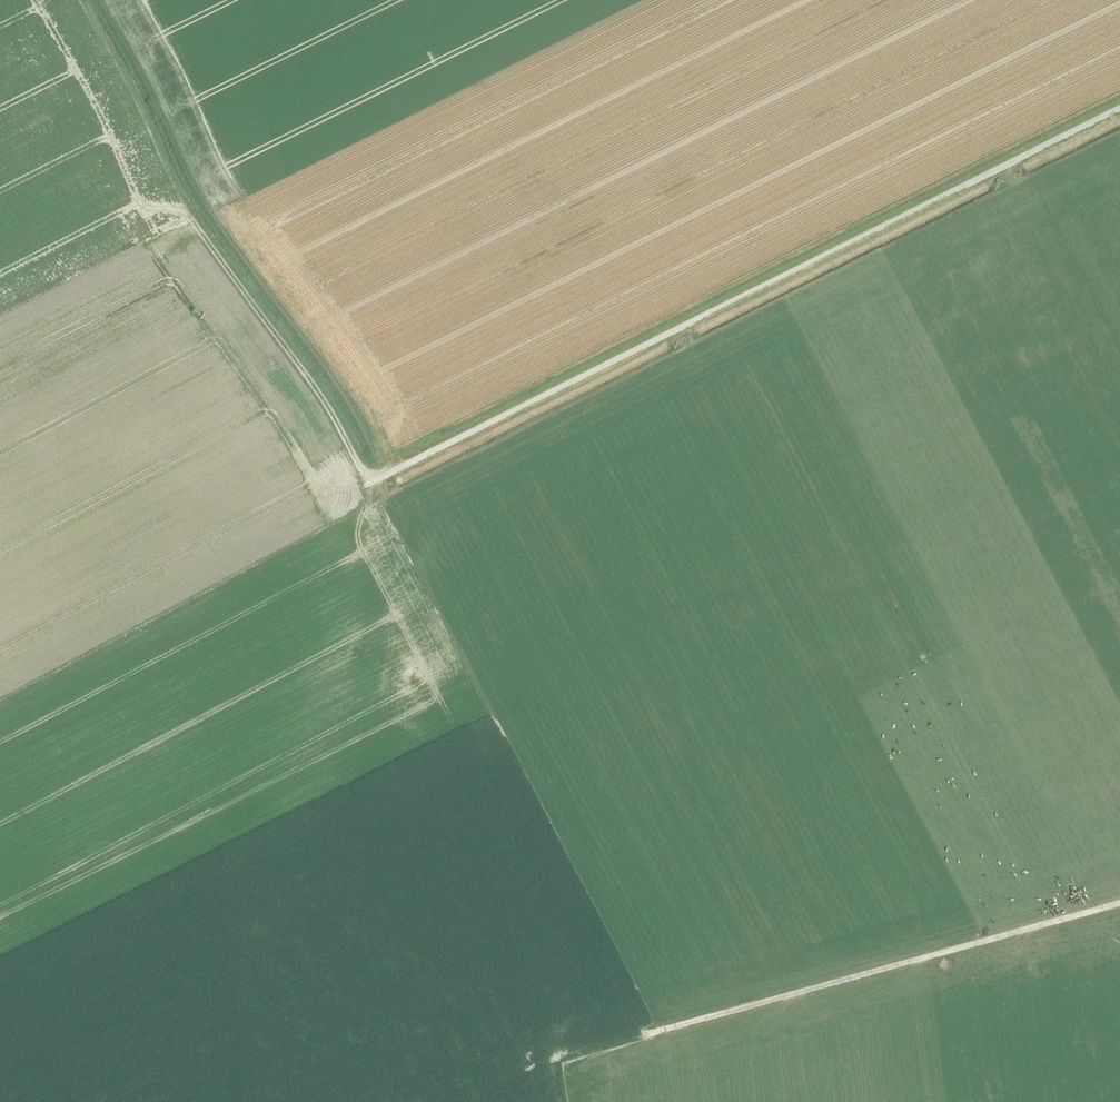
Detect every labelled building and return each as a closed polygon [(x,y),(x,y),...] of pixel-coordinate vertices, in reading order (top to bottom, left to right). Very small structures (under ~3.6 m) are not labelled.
[(325,482),(339,479),(337,473),(324,476),(325,482)]
